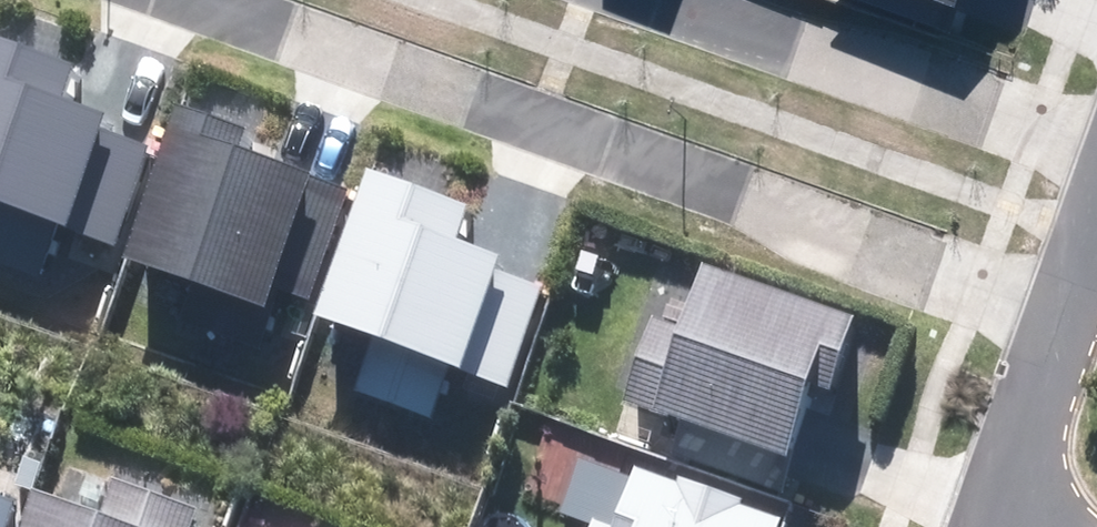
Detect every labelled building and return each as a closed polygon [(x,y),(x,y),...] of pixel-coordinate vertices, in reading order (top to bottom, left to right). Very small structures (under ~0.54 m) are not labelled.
[(956,15),(962,0),(915,0),(956,15)] [(0,34),(0,253),(48,270),(67,218),(118,237),(159,126),(81,98),(92,67),(0,34)] [(262,129),(189,103),(121,288),(269,341),(289,287),(307,293),(349,179),(256,145),(262,129)] [(483,206),(382,169),(330,312),(383,331),(363,384),(441,413),(460,359),(512,378),(552,269),(471,239),(483,206)] [(870,318),(719,262),(654,437),(786,485),(824,382),(843,390),(870,318)] [(795,513),(647,458),(624,521),(601,513),(596,526),(789,526),(795,513)] [(207,508),(124,478),(113,507),(57,486),(42,526),(200,526),(207,508)] [(29,497),(0,487),(0,526),(18,526),(29,497)]
